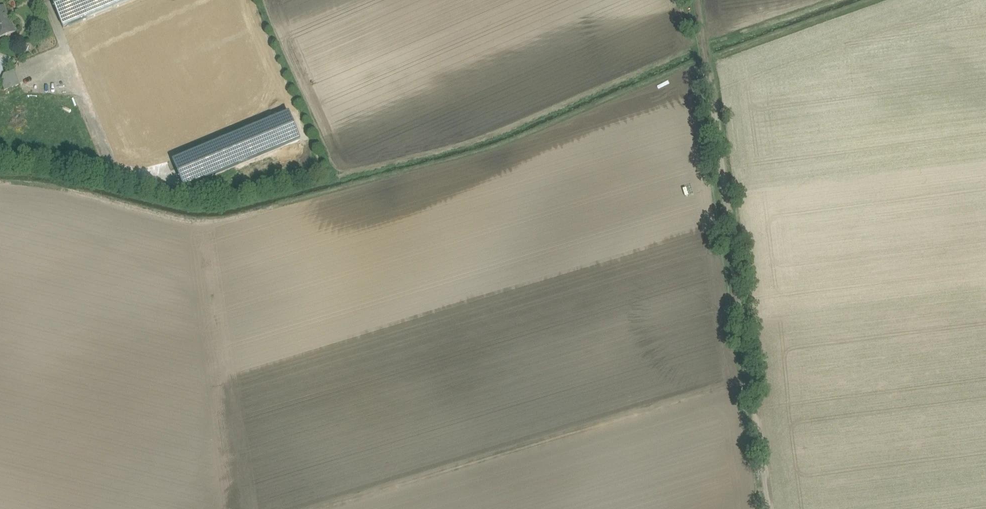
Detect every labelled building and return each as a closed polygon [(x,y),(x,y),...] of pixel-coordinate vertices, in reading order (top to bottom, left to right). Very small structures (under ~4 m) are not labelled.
[(63,29),(132,0),(51,0),(63,29)] [(69,30),(115,164),(270,111),(273,120),(170,156),(181,186),(283,151),(284,153),(300,147),(270,61),(109,116),(107,110),(132,101),(122,72),(94,81),(91,74),(134,59),(136,64),(163,55),(159,44),(246,13),(242,0),(156,0),(69,30)] [(4,6),(0,8),(0,39),(16,31),(4,6)]
